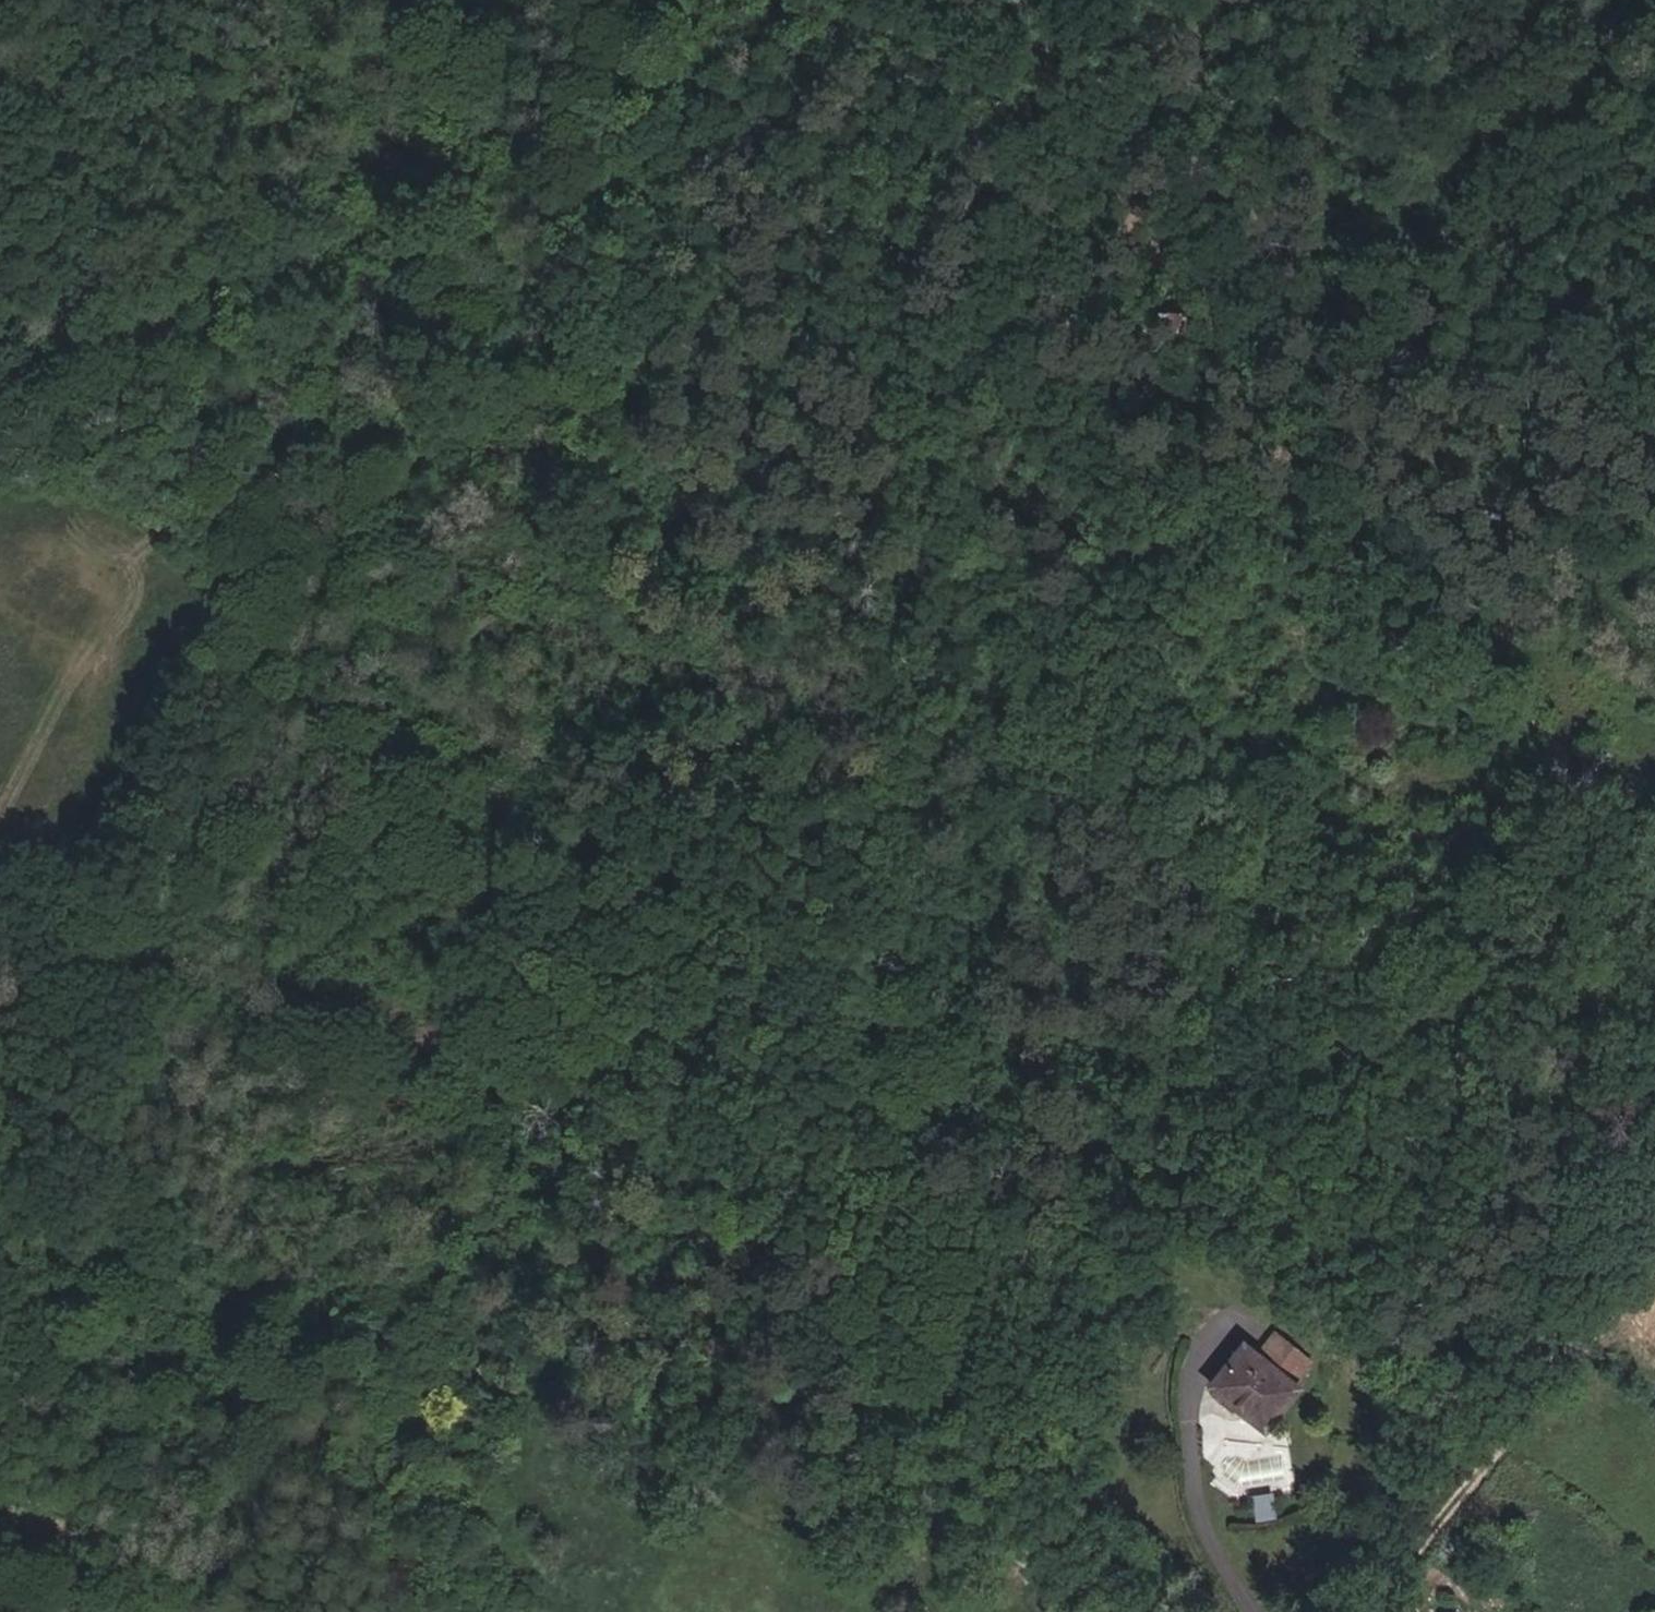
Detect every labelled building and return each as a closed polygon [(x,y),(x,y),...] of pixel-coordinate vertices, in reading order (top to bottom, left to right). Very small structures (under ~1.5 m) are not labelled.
[(1215,1392),(1278,1433),(1311,1384),(1303,1378),(1318,1356),(1276,1328),(1264,1346),(1250,1338),(1215,1392)]
